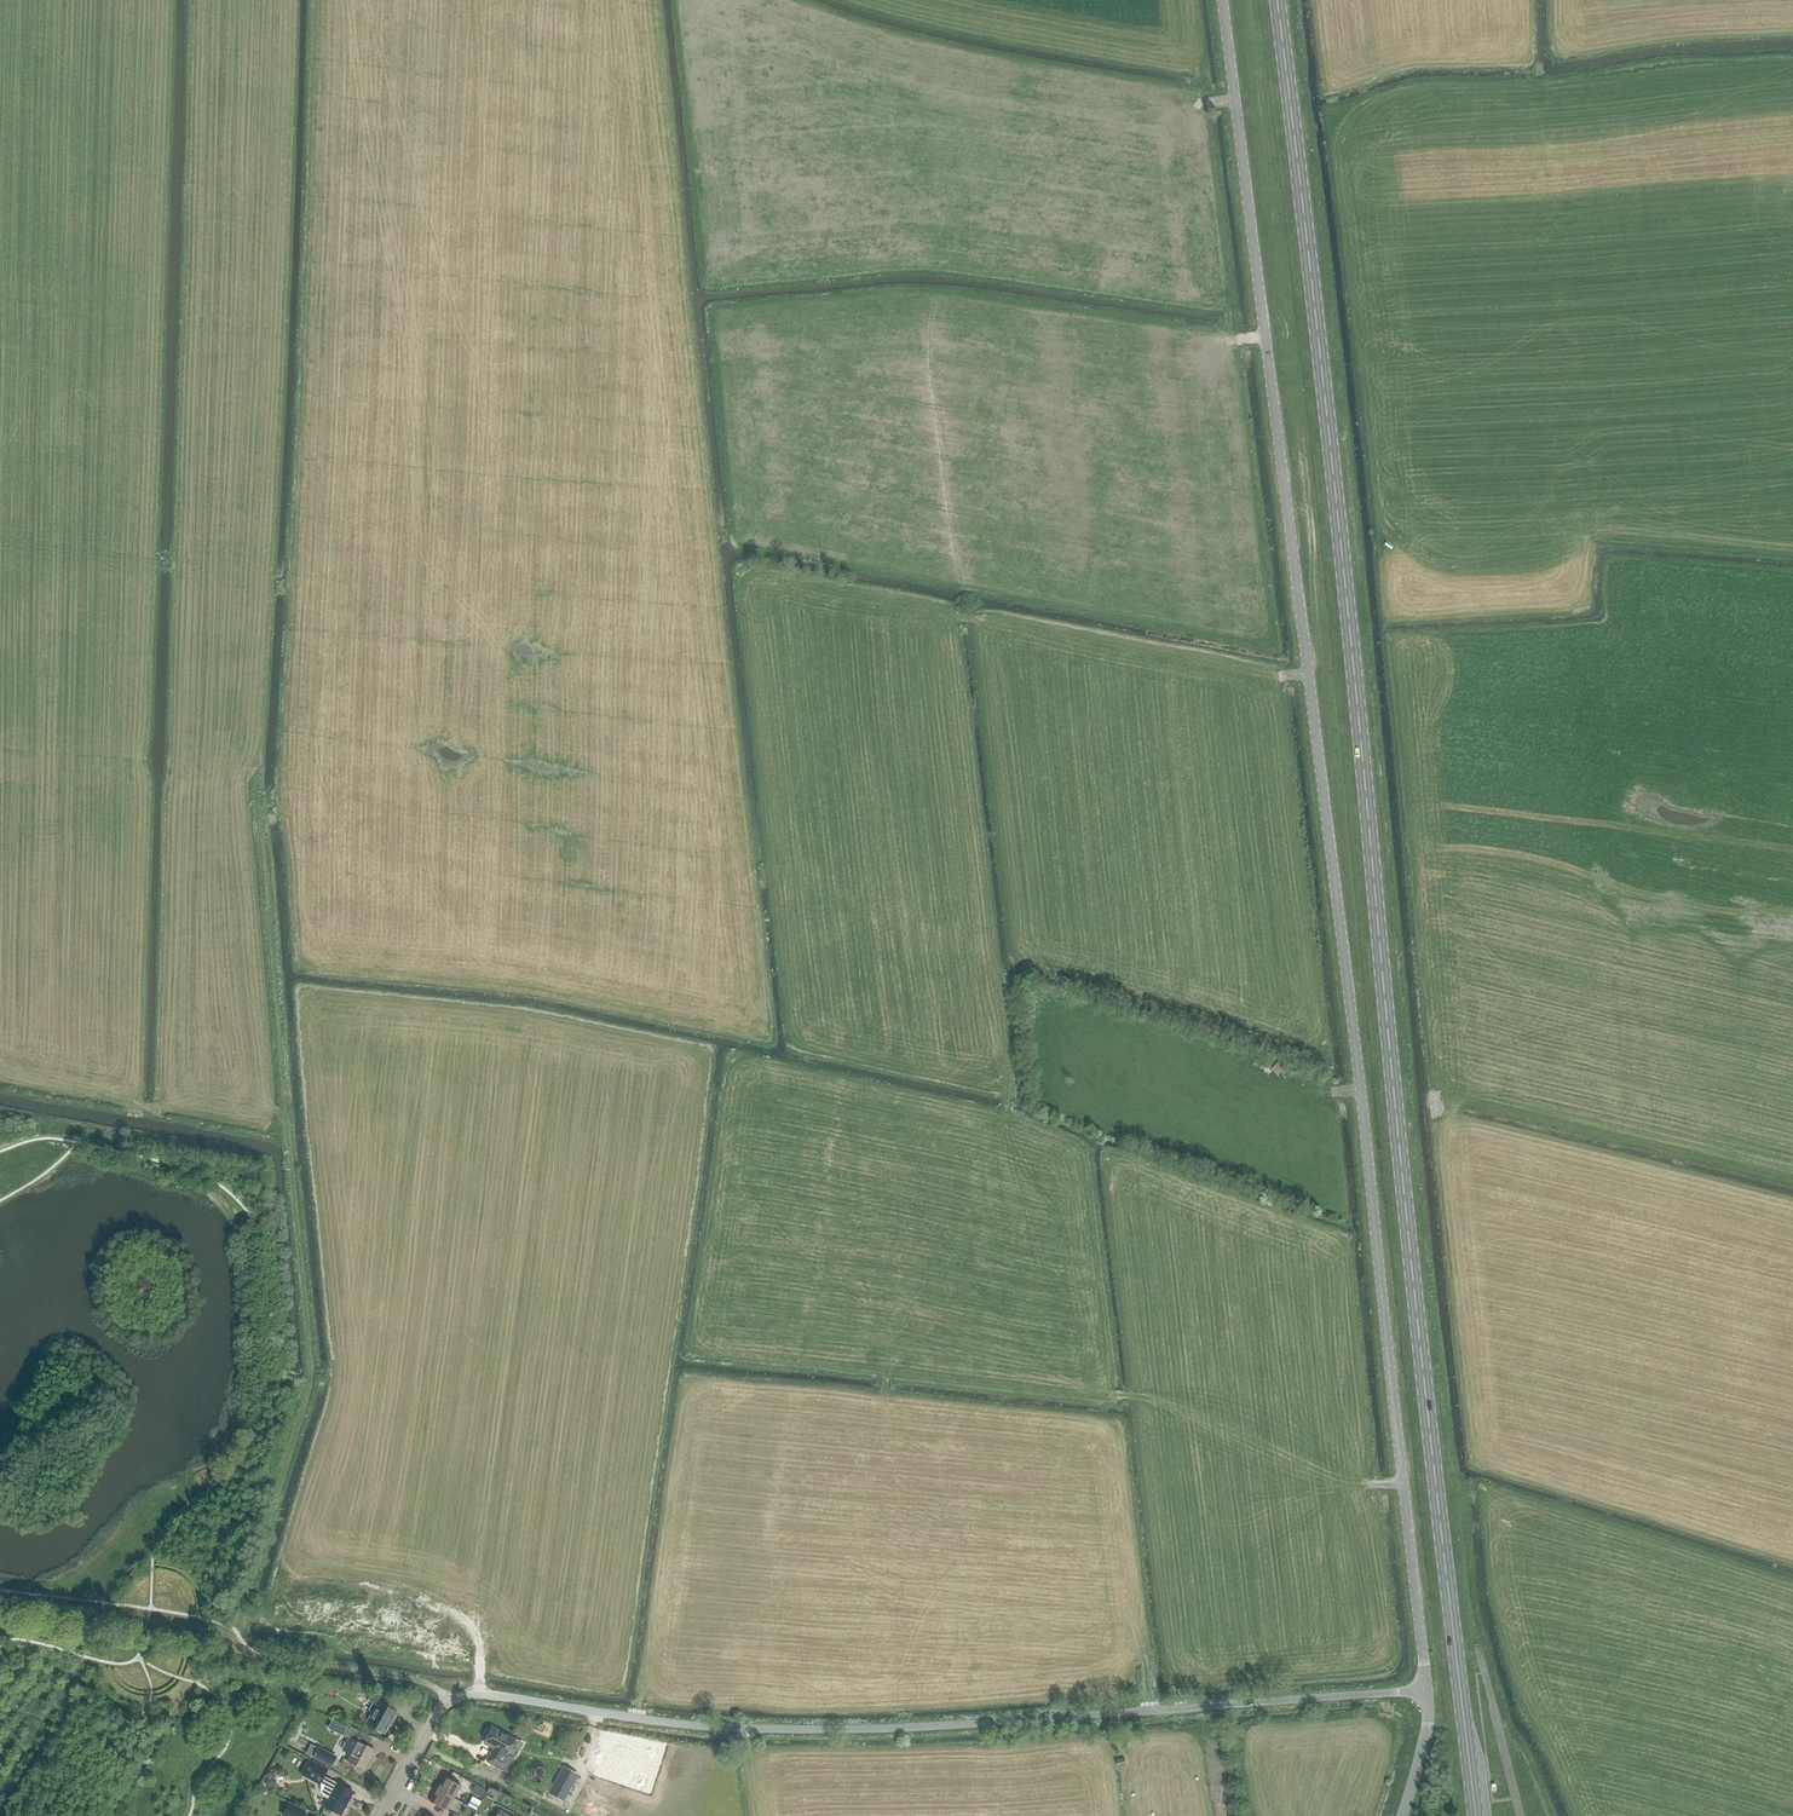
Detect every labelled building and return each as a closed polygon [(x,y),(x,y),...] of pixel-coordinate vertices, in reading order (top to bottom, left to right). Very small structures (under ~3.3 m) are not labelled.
[(326,1687),(325,1695),(335,1697),(336,1688),(326,1687)] [(398,1712),(383,1704),(387,1697),(383,1695),(372,1694),(368,1700),(372,1703),(368,1710),(373,1712),(366,1724),(384,1733),(389,1724),(390,1725),(398,1712)] [(374,1750),(358,1741),(356,1740),(360,1731),(351,1726),(346,1736),(349,1737),(342,1750),(351,1754),(347,1761),(364,1769),(374,1750)] [(514,1758),(507,1754),(515,1739),(492,1727),(484,1742),(499,1751),(496,1756),(491,1763),(506,1772),(514,1758)] [(337,1756),(318,1746),(312,1758),(331,1768),(337,1756)] [(1125,1758),(1116,1759),(1117,1766),(1126,1765),(1125,1758)] [(353,1791),(345,1787),(337,1783),(336,1783),(323,1777),(327,1769),(309,1760),(301,1774),(322,1785),(321,1786),(321,1789),(322,1794),(324,1796),(329,1798),(324,1806),(340,1815),(353,1791)] [(436,1784),(444,1771),(437,1767),(429,1780),(436,1784)] [(565,1768),(551,1793),(564,1800),(578,1775),(565,1768)] [(273,1777),(268,1776),(265,1780),(265,1784),(268,1787),(273,1788),(276,1784),(276,1780),(273,1777)] [(454,1798),(461,1785),(444,1776),(437,1789),(454,1798)] [(475,1784),(471,1792),(480,1797),(485,1789),(475,1784)] [(490,1797),(495,1789),(489,1787),(485,1795),(490,1797)] [(447,1811),(454,1798),(437,1789),(430,1801),(447,1811)] [(292,1803),(288,1811),(298,1815),(302,1815),(305,1810),(292,1803)]
